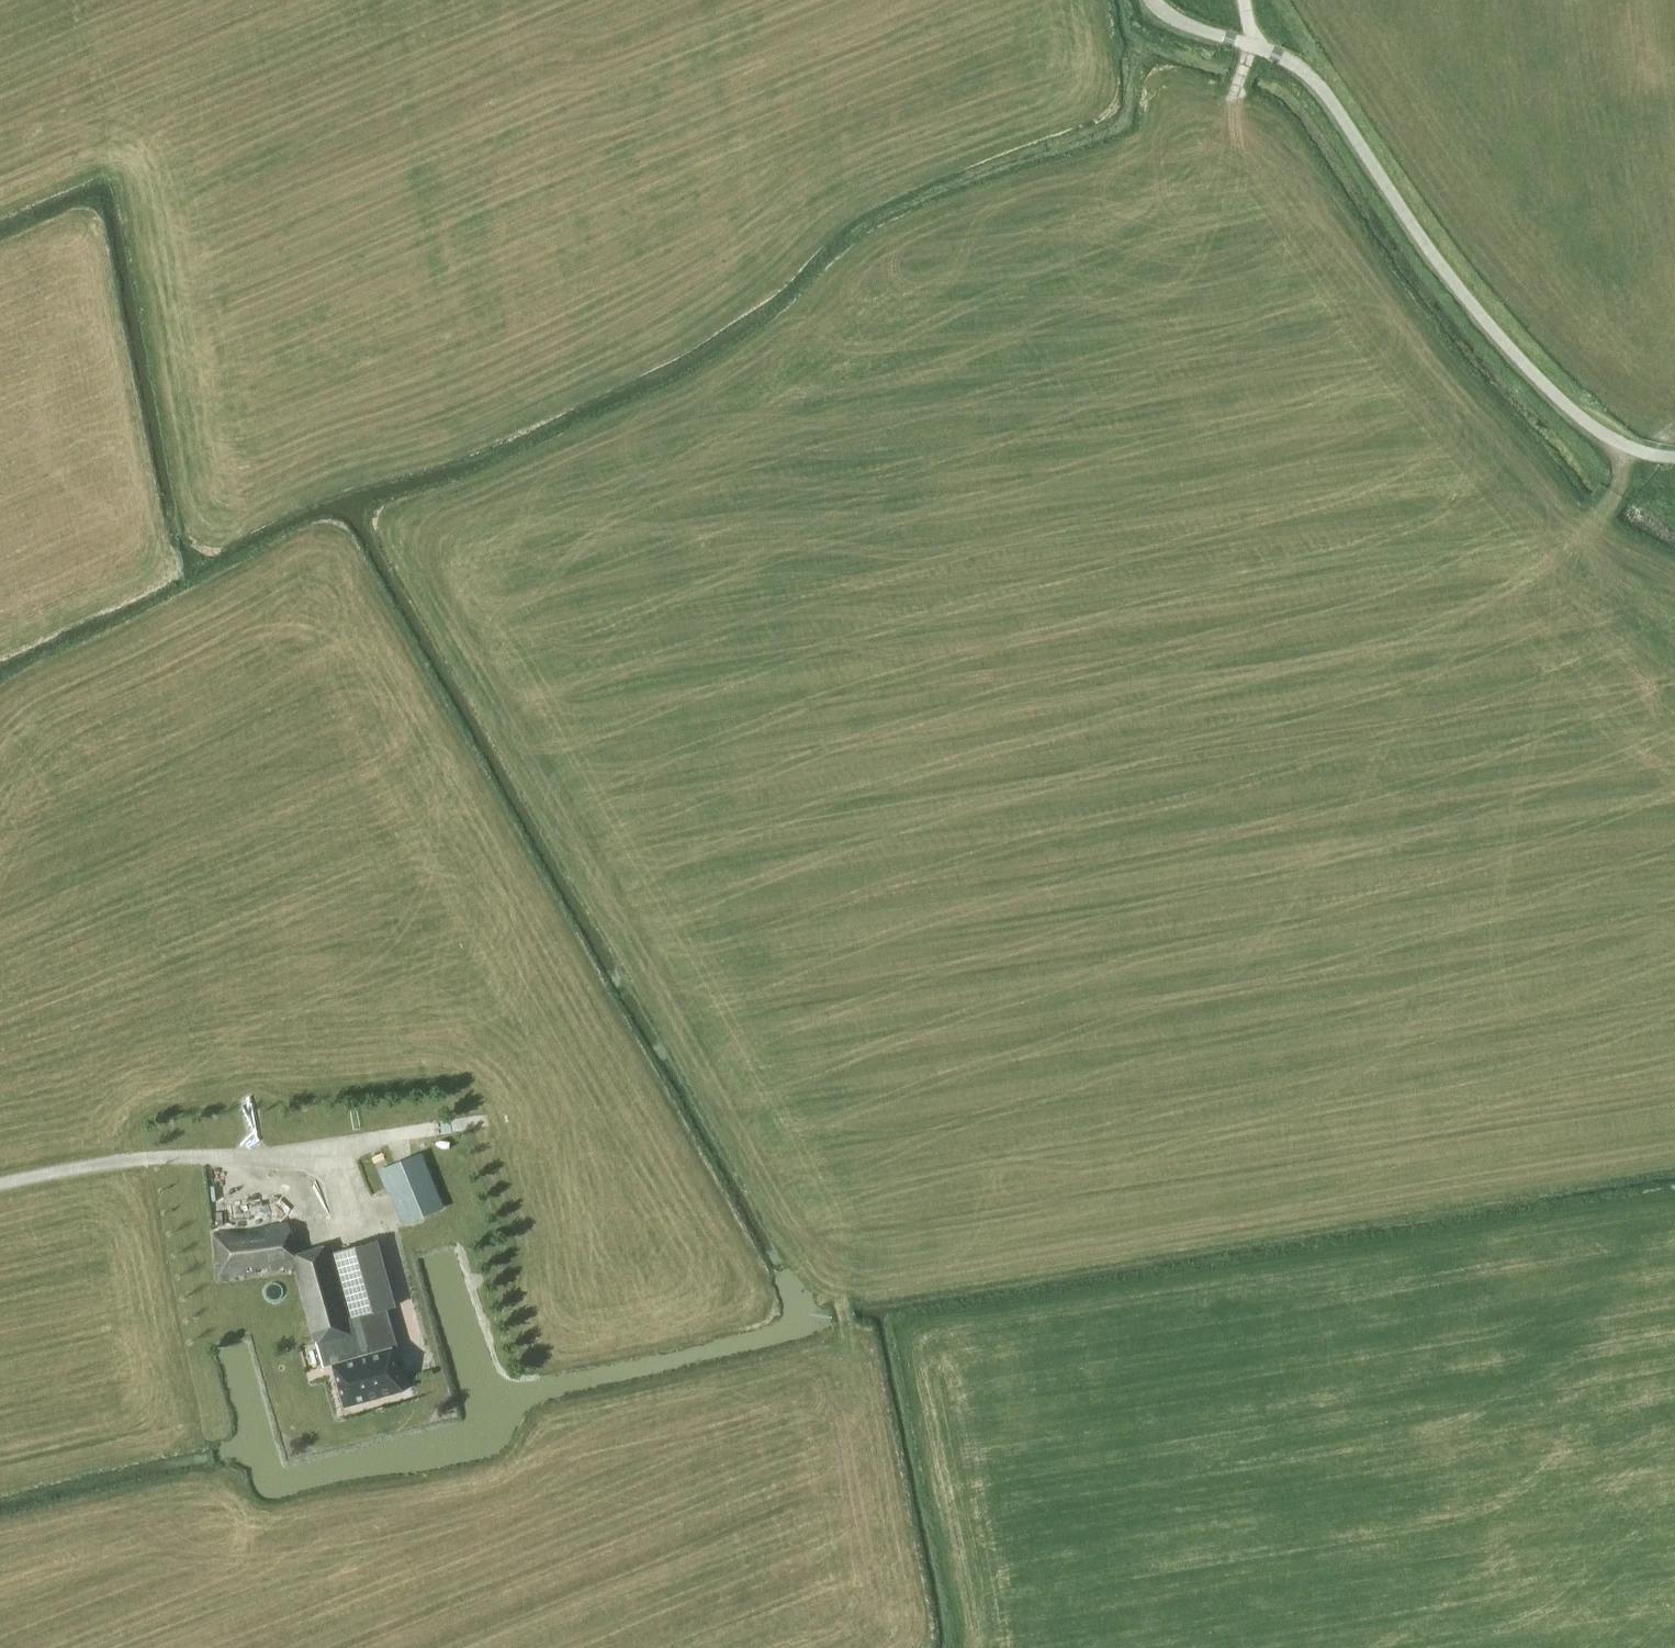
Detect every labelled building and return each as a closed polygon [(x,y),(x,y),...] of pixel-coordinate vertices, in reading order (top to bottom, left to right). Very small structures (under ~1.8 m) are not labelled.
[(450,1206),(426,1149),(376,1170),(385,1195),(390,1193),(403,1227),(450,1206)] [(295,1268),(321,1364),(332,1361),(344,1405),(401,1389),(390,1348),(368,1354),(357,1317),(394,1307),(377,1240),(334,1251),(333,1245),(297,1251),(294,1223),(214,1233),(220,1278),(295,1268)]
